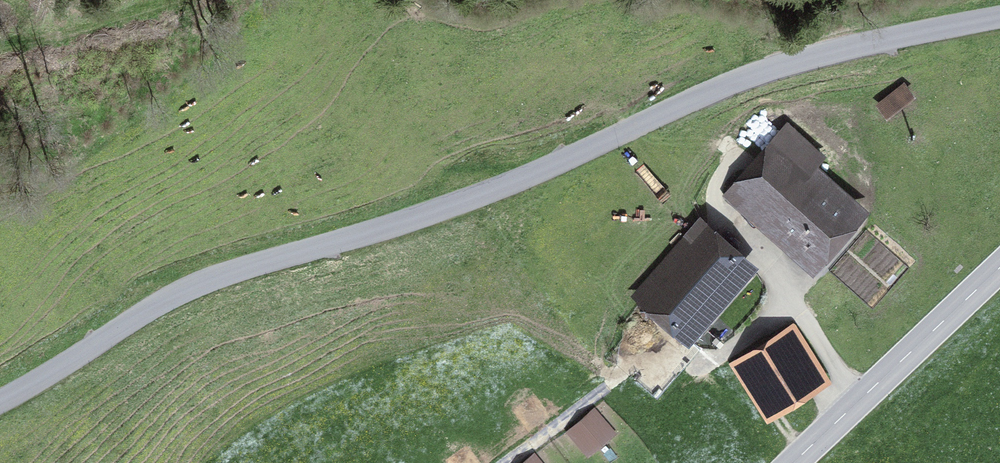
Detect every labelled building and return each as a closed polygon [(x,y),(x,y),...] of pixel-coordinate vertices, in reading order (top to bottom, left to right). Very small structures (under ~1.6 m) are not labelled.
[(910,94),(903,84),(879,103),(887,113),(910,94)] [(813,257),(851,214),(808,176),(823,159),(787,127),(734,187),(813,257)] [(695,345),(758,274),(704,226),(641,297),(695,345)] [(790,326),(730,365),(765,418),(825,380),(790,326)] [(574,420),(595,444),(622,422),(601,397),(574,420)] [(542,442),(516,462),(559,462),(542,442)]
